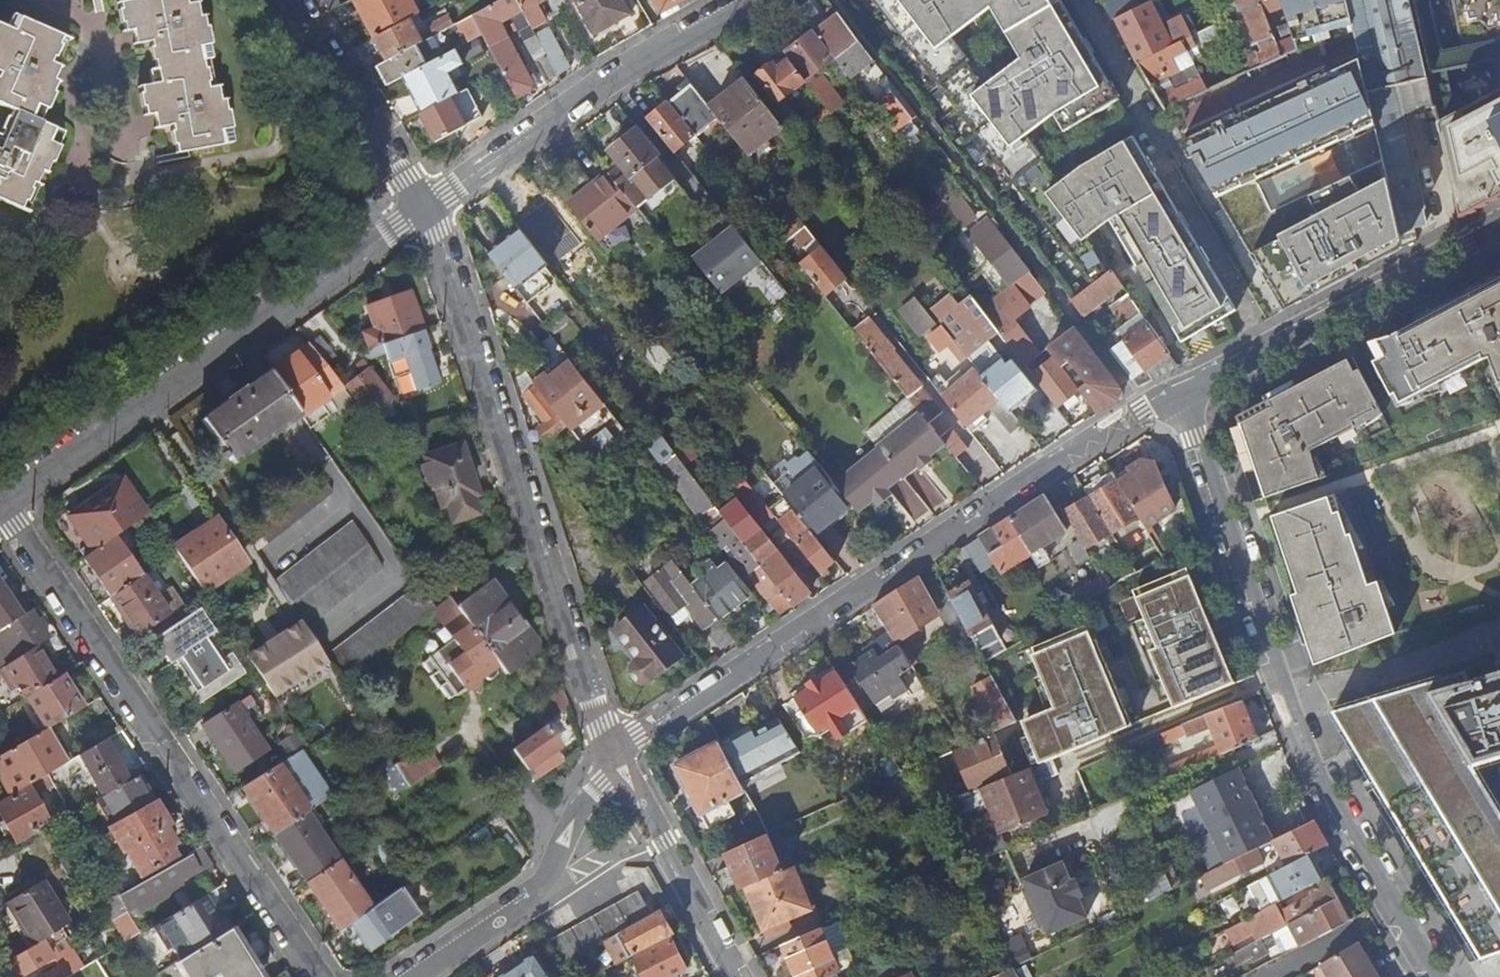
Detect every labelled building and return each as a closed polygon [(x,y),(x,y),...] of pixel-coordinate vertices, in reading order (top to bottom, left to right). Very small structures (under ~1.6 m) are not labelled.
[(128,2),(119,4),(120,11),(116,13),(118,23),(121,22),(124,33),(131,32),(134,45),(148,41),(150,49),(148,50),(151,62),(154,61),(157,72),(148,74),(151,86),(140,89),(141,96),(138,97),(141,108),(144,107),(146,117),(152,116),(155,129),(169,127),(171,134),(169,135),(171,146),(174,145),(176,154),(231,143),(228,130),(231,129),(227,112),(224,112),(222,102),(218,103),(215,89),(213,90),(206,61),(210,60),(207,45),(210,44),(206,28),(203,28),(200,16),(197,17),(194,4),(190,5),(189,0),(128,0),(128,2)] [(375,37),(411,18),(419,14),(411,0),(355,0),(375,37)] [(517,97),(536,87),(509,36),(508,35),(505,30),(500,29),(501,22),(515,15),(522,27),(516,30),(526,48),(539,41),(532,29),(517,0),(501,0),(473,15),(484,34),(492,54),(501,70),(517,97)] [(532,29),(546,22),(537,5),(546,0),(517,0),(532,29)] [(630,14),(622,0),(576,0),(595,34),(630,14)] [(859,41),(841,17),(829,26),(824,19),(809,0),(797,9),(814,30),(834,56),(835,58),(859,41)] [(1027,134),(987,83),(952,36),(924,0),(873,0),(1004,172),(1092,285),(1112,270),(1091,233),(1062,180),(1032,141),(1027,134)] [(952,36),(974,19),(990,7),(986,0),(924,0),(952,36)] [(990,7),(1020,57),(1054,113),(1061,126),(1064,130),(1119,98),(1060,0),(986,0),(990,7)] [(1137,6),(1134,0),(1114,0),(1104,5),(1112,19),(1137,6)] [(1274,40),(1264,14),(1259,0),(1238,0),(1255,40),(1266,37),(1268,42),(1274,40)] [(1264,14),(1282,8),(1280,0),(1259,0),(1264,14)] [(1313,34),(1311,26),(1325,22),(1328,31),(1351,26),(1346,0),(1280,0),(1282,8),(1292,38),(1292,40),(1313,34)] [(1351,26),(1357,48),(1367,91),(1427,78),(1409,0),(1346,0),(1351,26)] [(1427,78),(1459,217),(1467,213),(1464,208),(1469,206),(1471,211),(1499,196),(1499,69),(1447,96),(1428,0),(1409,0),(1427,78)] [(1459,48),(1499,40),(1499,0),(1449,0),(1459,48)] [(841,17),(836,11),(824,19),(829,26),(841,17)] [(468,43),(484,34),(473,15),(458,23),(468,43)] [(411,18),(375,37),(388,61),(423,42),(411,18)] [(1313,34),(1328,31),(1325,22),(1311,26),(1313,34)] [(9,24),(4,37),(0,36),(0,112),(8,115),(4,125),(1,124),(0,127),(0,206),(27,217),(38,191),(35,189),(40,177),(43,177),(48,165),(50,166),(57,151),(54,149),(59,136),(37,126),(41,115),(44,116),(51,99),(48,98),(52,87),(49,85),(54,73),(51,71),(61,45),(9,24)] [(809,35),(829,61),(834,56),(814,30),(809,35)] [(809,35),(785,53),(790,59),(805,79),(827,109),(828,111),(841,101),(829,86),(841,77),(832,65),(828,68),(825,64),(829,61),(809,35)] [(1159,51),(1153,54),(1137,61),(1150,85),(1152,85),(1170,76),(1173,87),(1157,93),(1165,108),(1195,94),(1182,70),(1179,72),(1172,57),(1195,46),(1191,36),(1188,37),(1182,40),(1160,51),(1159,51)] [(423,42),(388,61),(379,66),(388,84),(406,76),(448,54),(445,49),(425,59),(423,56),(439,48),(433,37),(423,42)] [(545,52),(554,47),(549,38),(540,43),(545,52)] [(1296,49),(1292,40),(1292,38),(1275,44),(1277,47),(1280,55),(1296,49)] [(372,39),(354,49),(361,60),(378,50),(372,39)] [(874,61),(859,41),(835,58),(850,78),(874,61)] [(546,53),(558,75),(570,68),(557,46),(554,47),(545,52),(546,53)] [(1280,55),(1277,47),(1256,55),(1256,53),(1240,59),(1246,71),(1280,55)] [(1214,126),(1182,141),(1190,158),(1194,156),(1284,310),(1403,248),(1395,216),(1382,159),(1270,212),(1257,183),(1375,127),(1368,98),(1367,91),(1357,48),(1339,56),(1342,63),(1321,72),(1320,70),(1297,81),(1299,84),(1236,114),(1235,112),(1213,122),(1214,126)] [(1491,49),(1494,61),(1499,60),(1499,48),(1491,49)] [(448,54),(406,76),(424,111),(450,97),(459,92),(448,72),(464,64),(456,49),(448,54)] [(546,82),(558,75),(546,53),(534,59),(546,82)] [(987,83),(1027,134),(1042,122),(1054,113),(1020,57),(1006,68),(987,83)] [(805,79),(790,59),(778,68),(773,62),(757,74),(777,101),(805,79)] [(893,133),(915,114),(886,76),(877,82),(878,83),(886,94),(871,105),(893,133)] [(784,128),(748,80),(711,109),(718,118),(749,156),(784,128)] [(863,94),(871,105),(886,94),(878,83),(863,94)] [(711,109),(692,84),(669,102),(694,133),(696,135),(718,118),(711,109)] [(1382,159),(1395,216),(1425,209),(1398,90),(1368,98),(1375,127),(1382,159)] [(424,111),(421,113),(436,142),(465,127),(450,97),(424,111)] [(694,133),(669,102),(647,119),(672,150),(694,133)] [(835,120),(828,111),(827,109),(815,119),(823,130),(835,120)] [(618,163),(606,172),(607,173),(635,207),(673,178),(655,155),(657,153),(635,127),(607,150),(618,163)] [(1177,280),(1205,328),(1236,309),(1133,135),(1081,166),(1110,219),(1153,294),(1177,280)] [(713,157),(702,143),(691,153),(702,166),(713,157)] [(1110,219),(1081,166),(1073,172),(1062,180),(1091,233),(1105,223),(1110,219)] [(635,207),(607,173),(567,205),(595,240),(636,209),(635,207)] [(679,186),(673,178),(635,207),(636,209),(645,219),(659,208),(657,203),(679,186)] [(943,181),(934,187),(946,204),(944,204),(961,226),(973,217),(943,181)] [(775,232),(825,295),(846,277),(840,270),(796,215),(775,232)] [(1036,300),(1045,293),(988,218),(968,233),(1008,284),(1018,277),(1036,300)] [(520,227),(516,222),(504,232),(508,237),(520,227)] [(762,260),(734,226),(694,259),(722,293),(762,260)] [(504,245),(489,256),(515,288),(527,303),(551,285),(540,269),(548,263),(520,227),(508,237),(505,239),(501,242),(504,245)] [(501,242),(487,252),(489,256),(504,245),(501,242)] [(1083,315),(1122,285),(1112,270),(1092,285),(1072,300),(1083,315)] [(1483,284),(1481,280),(1469,287),(1472,294),(1461,300),(1457,293),(1429,308),(1432,315),(1371,347),(1378,359),(1373,362),(1391,395),(1397,408),(1415,402),(1411,391),(1418,387),(1421,393),(1452,377),(1490,358),(1499,388),(1499,275),(1483,284)] [(1177,280),(1153,294),(1182,341),(1205,328),(1177,280)] [(1469,287),(1457,293),(1461,300),(1472,294),(1469,287)] [(371,348),(422,330),(409,293),(368,306),(374,329),(363,333),(368,348),(371,348)] [(1000,398),(1009,410),(1036,389),(1011,359),(997,370),(979,346),(998,331),(979,307),(969,294),(958,304),(949,293),(929,309),(942,326),(953,339),(975,367),(1000,398)] [(1132,317),(1140,312),(1127,293),(1110,306),(1123,324),(1129,320),(1132,317)] [(1024,365),(1039,354),(994,296),(979,307),(998,331),(1024,365)] [(560,312),(544,324),(550,333),(566,321),(560,312)] [(1149,324),(1140,312),(1132,317),(1141,329),(1149,324)] [(869,349),(882,338),(867,318),(853,329),(869,349)] [(1126,340),(1137,332),(1129,320),(1123,324),(1117,328),(1126,340)] [(1138,387),(1178,366),(1169,353),(1149,324),(1141,329),(1137,332),(1126,340),(1117,328),(1102,340),(1138,387)] [(939,350),(953,339),(942,326),(929,337),(939,350)] [(1097,413),(1118,400),(1120,388),(1073,328),(1047,348),(1054,358),(1067,373),(1068,374),(1075,369),(1086,384),(1079,390),(1080,390),(1097,413)] [(371,348),(374,357),(385,353),(393,377),(409,372),(415,391),(423,388),(424,391),(430,389),(429,386),(439,383),(428,350),(429,349),(423,330),(422,330),(371,348)] [(319,337),(309,343),(324,363),(334,356),(319,337)] [(355,349),(346,337),(341,341),(350,353),(355,349)] [(881,365),(895,353),(882,338),(869,349),(881,365)] [(324,363),(309,343),(270,371),(299,413),(301,416),(343,386),(324,363)] [(368,348),(357,352),(363,359),(363,360),(374,357),(371,348),(368,348)] [(543,366),(545,370),(549,375),(570,359),(564,350),(543,366)] [(945,444),(975,481),(987,472),(951,427),(945,431),(934,418),(942,413),(895,353),(881,365),(908,397),(945,444)] [(1032,375),(1057,408),(1080,390),(1079,390),(1071,380),(1068,374),(1067,373),(1054,358),(1032,375)] [(363,360),(363,359),(357,364),(362,372),(346,385),(364,408),(373,401),(378,407),(391,398),(368,368),(369,367),(363,360)] [(545,370),(533,379),(569,425),(586,411),(602,399),(570,359),(549,375),(545,370)] [(1240,424),(1265,498),(1319,479),(1309,451),(1356,427),(1354,421),(1360,418),(1367,427),(1382,415),(1377,404),(1376,404),(1358,370),(1353,372),(1347,360),(1269,401),(1272,407),(1274,412),(1264,418),(1261,413),(1240,424)] [(922,371),(936,389),(943,383),(941,381),(943,379),(931,365),(922,371)] [(992,405),(1000,398),(975,367),(967,374),(992,405)] [(936,389),(941,395),(964,376),(959,369),(943,383),(936,389)] [(1071,380),(1079,390),(1086,384),(1075,369),(1068,374),(1071,380)] [(533,379),(526,370),(518,376),(521,389),(547,423),(538,429),(547,442),(569,425),(533,379)] [(299,413),(270,371),(243,390),(237,382),(223,393),(228,401),(202,419),(230,461),(299,413)] [(941,395),(965,426),(966,425),(973,433),(989,421),(982,412),(988,408),(1007,431),(1019,422),(1009,410),(1000,398),(992,405),(967,374),(964,376),(941,395)] [(903,478),(918,466),(920,469),(933,459),(930,455),(945,444),(908,397),(894,408),(895,409),(905,422),(877,445),(878,446),(901,476),(903,478)] [(586,411),(569,425),(574,431),(607,406),(602,399),(586,411)] [(1272,407),(1261,413),(1264,418),(1274,412),(1272,407)] [(866,432),(877,445),(905,422),(895,409),(866,432)] [(475,495),(459,445),(422,457),(424,465),(419,467),(426,488),(431,487),(438,506),(443,506),(448,522),(474,514),(469,496),(475,495)] [(878,446),(856,464),(884,499),(891,493),(887,487),(901,476),(878,446)] [(800,483),(783,496),(813,534),(814,534),(837,515),(834,511),(847,500),(833,483),(820,467),(808,451),(799,459),(796,457),(789,462),(789,466),(788,467),(800,483)] [(220,461),(226,457),(223,452),(217,456),(220,461)] [(735,531),(676,455),(662,466),(724,547),(731,543),(738,553),(733,558),(746,575),(748,573),(778,611),(790,603),(774,581),(735,531)] [(1138,516),(1149,531),(1177,511),(1163,480),(1159,483),(1155,475),(1155,470),(1158,469),(1156,465),(1142,462),(1131,468),(1134,473),(1117,482),(1138,516)] [(884,499),(856,464),(833,483),(847,500),(851,505),(857,512),(872,500),(877,505),(884,499)] [(1131,468),(1114,477),(1117,482),(1134,473),(1131,468)] [(315,469),(239,527),(255,551),(332,492),(315,469)] [(1159,483),(1163,480),(1158,469),(1155,470),(1155,475),(1159,483)] [(1089,497),(1111,532),(1138,516),(1117,482),(1114,477),(1111,472),(1084,488),(1089,497)] [(114,536),(145,515),(121,481),(68,517),(91,551),(114,536)] [(1049,491),(1080,540),(1085,548),(1106,535),(1110,542),(1116,539),(1111,532),(1089,497),(1076,505),(1062,483),(1049,491)] [(1030,553),(1037,564),(1039,567),(1051,560),(1042,546),(1067,530),(1045,494),(1009,517),(1030,553)] [(734,525),(751,513),(740,496),(722,509),(734,525)] [(814,534),(813,534),(783,496),(769,507),(770,509),(773,512),(783,526),(798,544),(820,572),(835,561),(814,534)] [(1312,636),(1321,661),(1395,632),(1377,580),(1368,583),(1351,533),(1347,534),(1338,511),(1333,513),(1327,496),(1270,516),(1304,612),(1309,610),(1312,621),(1307,623),(1312,636)] [(847,500),(834,511),(837,515),(851,505),(847,500)] [(773,512),(770,509),(761,517),(767,525),(765,527),(777,543),(779,541),(795,562),(797,561),(809,577),(812,575),(815,579),(822,573),(820,572),(798,544),(783,526),(773,512)] [(979,536),(990,553),(1002,572),(1030,553),(1009,517),(979,536)] [(790,603),(792,605),(809,592),(762,531),(752,520),(735,531),(774,581),(790,603)] [(215,521),(174,549),(175,552),(202,591),(242,563),(215,521)] [(352,521),(275,580),(301,621),(305,627),(383,567),(352,521)] [(1130,562),(1137,573),(1165,557),(1151,535),(1147,538),(1141,529),(1134,533),(1140,542),(1123,552),(1130,562)] [(660,543),(668,554),(678,546),(670,535),(660,543)] [(91,551),(82,557),(109,597),(141,575),(114,536),(91,551)] [(979,536),(966,545),(977,562),(990,553),(979,536)] [(1079,562),(1090,556),(1085,548),(1080,540),(1069,546),(1079,562)] [(738,603),(752,592),(728,561),(720,569),(712,560),(700,570),(704,576),(692,585),(718,618),(733,607),(738,603)] [(1103,577),(1110,589),(1137,573),(1130,562),(1103,577)] [(721,648),(733,638),(718,618),(692,585),(682,572),(672,580),(662,569),(646,581),(671,613),(686,602),(692,611),(721,648)] [(1166,682),(1179,711),(1240,686),(1192,571),(1135,591),(1136,596),(1120,602),(1127,621),(1144,614),(1147,621),(1135,625),(1160,683),(1166,682)] [(141,575),(109,597),(136,636),(141,632),(179,607),(182,604),(172,589),(157,599),(141,575)] [(916,578),(871,607),(887,630),(899,622),(903,628),(934,607),(935,607),(916,578)] [(969,579),(947,591),(971,635),(984,661),(993,656),(989,649),(990,648),(981,631),(993,624),(969,579)] [(492,582),(457,607),(462,615),(498,665),(504,673),(535,652),(536,644),(492,582)] [(1070,596),(1076,608),(1099,594),(1093,583),(1070,596)] [(334,671),(339,680),(417,621),(433,609),(434,608),(418,584),(324,656),(327,661),(333,670),(334,671)] [(21,616),(0,585),(0,629),(21,616)] [(1057,603),(1063,615),(1076,608),(1070,596),(1057,603)] [(496,667),(498,665),(462,615),(449,597),(434,608),(433,609),(446,628),(420,645),(430,657),(425,661),(434,673),(432,674),(439,688),(441,686),(450,698),(455,695),(467,687),(479,693),(482,677),(490,679),(497,674),(496,667)] [(678,622),(692,611),(686,602),(671,613),(678,622)] [(644,605),(614,628),(635,658),(630,663),(628,667),(628,671),(630,674),(632,678),(636,680),(641,682),(647,681),(682,654),(644,605)] [(179,607),(141,632),(163,666),(169,664),(152,640),(185,618),(179,607)] [(892,638),(893,640),(937,611),(934,607),(903,628),(899,622),(887,630),(888,633),(892,638)] [(152,640),(169,664),(173,661),(197,697),(239,669),(198,609),(185,618),(152,640)] [(1304,612),(1307,623),(1312,621),(1309,610),(1304,612)] [(0,629),(0,649),(11,642),(20,655),(34,646),(55,632),(41,612),(34,617),(29,611),(21,616),(0,629)] [(268,641),(246,655),(257,672),(273,695),(327,661),(324,656),(305,627),(301,621),(278,635),(280,638),(270,645),(268,641)] [(1024,743),(1039,783),(1060,775),(1054,762),(1135,729),(1087,625),(997,661),(1029,740),(1024,743)] [(869,645),(873,650),(892,638),(888,633),(869,645)] [(278,635),(268,641),(270,645),(280,638),(278,635)] [(1306,639),(1315,664),(1321,661),(1312,636),(1306,639)] [(873,650),(859,659),(849,665),(874,705),(889,695),(892,700),(907,690),(897,675),(910,666),(893,640),(892,638),(873,650)] [(856,653),(859,659),(873,650),(869,645),(856,653)] [(22,697),(24,696),(54,678),(34,646),(20,655),(0,668),(0,675),(10,691),(17,687),(22,697)] [(1482,957),(1499,951),(1499,812),(1474,766),(1499,757),(1499,659),(1331,710),(1482,957)] [(273,695),(280,705),(334,671),(333,670),(327,661),(273,695)] [(818,732),(858,706),(836,671),(796,697),(818,732)] [(54,678),(24,696),(45,728),(82,707),(60,674),(54,678)] [(1017,721),(992,675),(973,686),(997,730),(1017,721)] [(570,709),(562,688),(530,710),(543,727),(535,733),(516,747),(513,749),(534,780),(557,764),(550,753),(559,747),(548,730),(552,727),(549,723),(570,709)] [(234,703),(249,726),(263,717),(247,695),(234,703)] [(1258,738),(1242,701),(1206,717),(1205,715),(1160,734),(1164,744),(1201,728),(1199,724),(1207,720),(1218,744),(1156,771),(1160,781),(1176,774),(1178,772),(1258,738)] [(249,726),(234,703),(203,724),(233,770),(265,750),(249,726)] [(737,732),(719,741),(741,782),(778,763),(780,765),(782,764),(781,762),(800,752),(778,718),(754,731),(749,722),(746,724),(747,726),(752,735),(741,740),(737,732)] [(747,726),(737,732),(741,740),(752,735),(747,726)] [(0,755),(0,779),(9,794),(46,773),(65,762),(45,728),(0,755)] [(103,740),(73,757),(84,777),(90,774),(102,795),(127,781),(103,740)] [(728,799),(745,789),(741,782),(719,741),(684,761),(679,773),(709,828),(735,813),(728,799)] [(396,762),(410,785),(433,770),(431,768),(440,763),(429,744),(420,750),(419,748),(396,762)] [(301,748),(245,785),(276,833),(305,813),(329,797),(308,764),(310,763),(301,748)] [(1499,812),(1499,757),(1474,766),(1499,812)] [(930,766),(933,775),(943,771),(938,762),(930,766)] [(1210,826),(1256,803),(1249,789),(1246,782),(1239,767),(1192,790),(1210,826)] [(1034,787),(1027,769),(982,788),(990,805),(1034,787)] [(102,795),(97,798),(110,824),(153,800),(139,774),(127,781),(102,795)] [(49,822),(28,787),(0,803),(0,815),(15,842),(49,822)] [(1046,815),(1034,787),(990,805),(1002,834),(1046,815)] [(849,796),(834,803),(838,814),(854,807),(849,796)] [(110,824),(106,827),(121,852),(129,847),(137,861),(131,865),(138,877),(174,856),(167,846),(172,843),(164,828),(168,825),(153,800),(110,824)] [(1267,825),(1264,818),(1256,803),(1210,826),(1227,862),(1260,847),(1264,845),(1274,840),(1267,825)] [(305,813),(276,833),(308,880),(336,861),(305,813)] [(1315,820),(1274,840),(1288,865),(1312,853),(1328,844),(1315,820)] [(48,825),(40,830),(55,856),(64,851),(48,825)] [(776,856),(766,834),(725,852),(730,864),(735,875),(740,887),(744,886),(794,865),(788,851),(776,856)] [(1227,862),(1205,873),(1212,889),(1250,870),(1247,865),(1269,854),(1264,845),(1260,847),(1227,862)] [(136,905),(210,862),(200,846),(188,853),(189,856),(128,890),(136,905)] [(64,851),(55,856),(71,881),(73,884),(82,878),(64,851)] [(1312,853),(1288,865),(1268,875),(1248,885),(1250,888),(1259,907),(1261,911),(1276,903),(1281,900),(1317,882),(1322,879),(1326,877),(1312,853)] [(336,861),(308,880),(341,930),(345,927),(368,909),(336,861)] [(1062,862),(1022,881),(1024,884),(1022,891),(1039,929),(1046,932),(1048,936),(1088,917),(1079,898),(1081,897),(1074,880),(1071,881),(1062,862)] [(735,875),(730,864),(725,867),(729,877),(735,875)] [(798,864),(794,865),(744,886),(762,928),(770,925),(773,931),(791,924),(788,918),(816,907),(798,864)] [(1166,869),(1145,881),(1154,896),(1175,884),(1166,869)] [(174,895),(182,908),(204,895),(212,889),(205,877),(174,895)] [(1076,879),(1074,880),(1081,897),(1083,896),(1076,879)] [(49,935),(62,928),(69,923),(42,880),(7,902),(32,945),(49,935)] [(1335,899),(1338,896),(1330,880),(1324,883),(1319,886),(1309,891),(1311,896),(1294,906),(1293,905),(1281,911),(1276,903),(1261,911),(1246,918),(1231,927),(1225,930),(1233,944),(1254,932),(1258,940),(1272,933),(1273,932),(1335,899)] [(368,909),(345,927),(354,940),(360,936),(369,950),(419,914),(400,887),(398,888),(368,909)] [(1259,907),(1250,888),(1249,888),(1247,891),(1246,895),(1246,899),(1247,902),(1250,905),(1253,907),(1256,907),(1259,907)] [(639,892),(548,943),(561,966),(593,947),(605,940),(651,915),(639,892)] [(118,894),(103,903),(112,919),(127,910),(118,894)] [(182,908),(152,926),(165,948),(169,946),(178,960),(228,929),(231,928),(223,916),(220,917),(216,915),(204,895),(182,908)] [(1134,898),(1117,906),(1121,914),(1138,905),(1134,898)] [(1273,932),(1276,939),(1293,930),(1301,945),(1347,921),(1335,899),(1273,932)] [(660,910),(651,915),(605,940),(617,962),(673,934),(660,910)] [(113,923),(125,944),(141,935),(128,914),(113,923)] [(782,944),(796,976),(829,976),(847,968),(860,963),(841,918),(782,944)] [(137,926),(142,936),(147,934),(143,923),(137,926)] [(770,925),(762,928),(764,935),(773,931),(770,925)] [(49,935),(32,945),(2,963),(10,976),(16,976),(40,964),(42,968),(53,961),(55,965),(43,973),(45,976),(64,976),(83,967),(64,938),(67,936),(62,928),(49,935)] [(178,960),(173,963),(182,976),(258,976),(228,929),(178,960)] [(1293,930),(1276,939),(1284,954),(1301,945),(1293,930)] [(1258,940),(1227,956),(1232,966),(1252,956),(1254,960),(1269,952),(1267,948),(1277,943),(1272,933),(1258,940)] [(685,969),(671,940),(634,958),(644,976),(679,976),(682,975),(680,971),(685,969)] [(1357,941),(1320,963),(1328,976),(1371,976),(1380,971),(1367,949),(1363,950),(1357,941)] [(1028,948),(1010,957),(1013,968),(1033,958),(1028,948)] [(499,976),(552,976),(535,953),(499,976)] [(847,968),(829,976),(851,976),(847,968)] [(1013,968),(994,976),(1018,976),(1013,968)]
